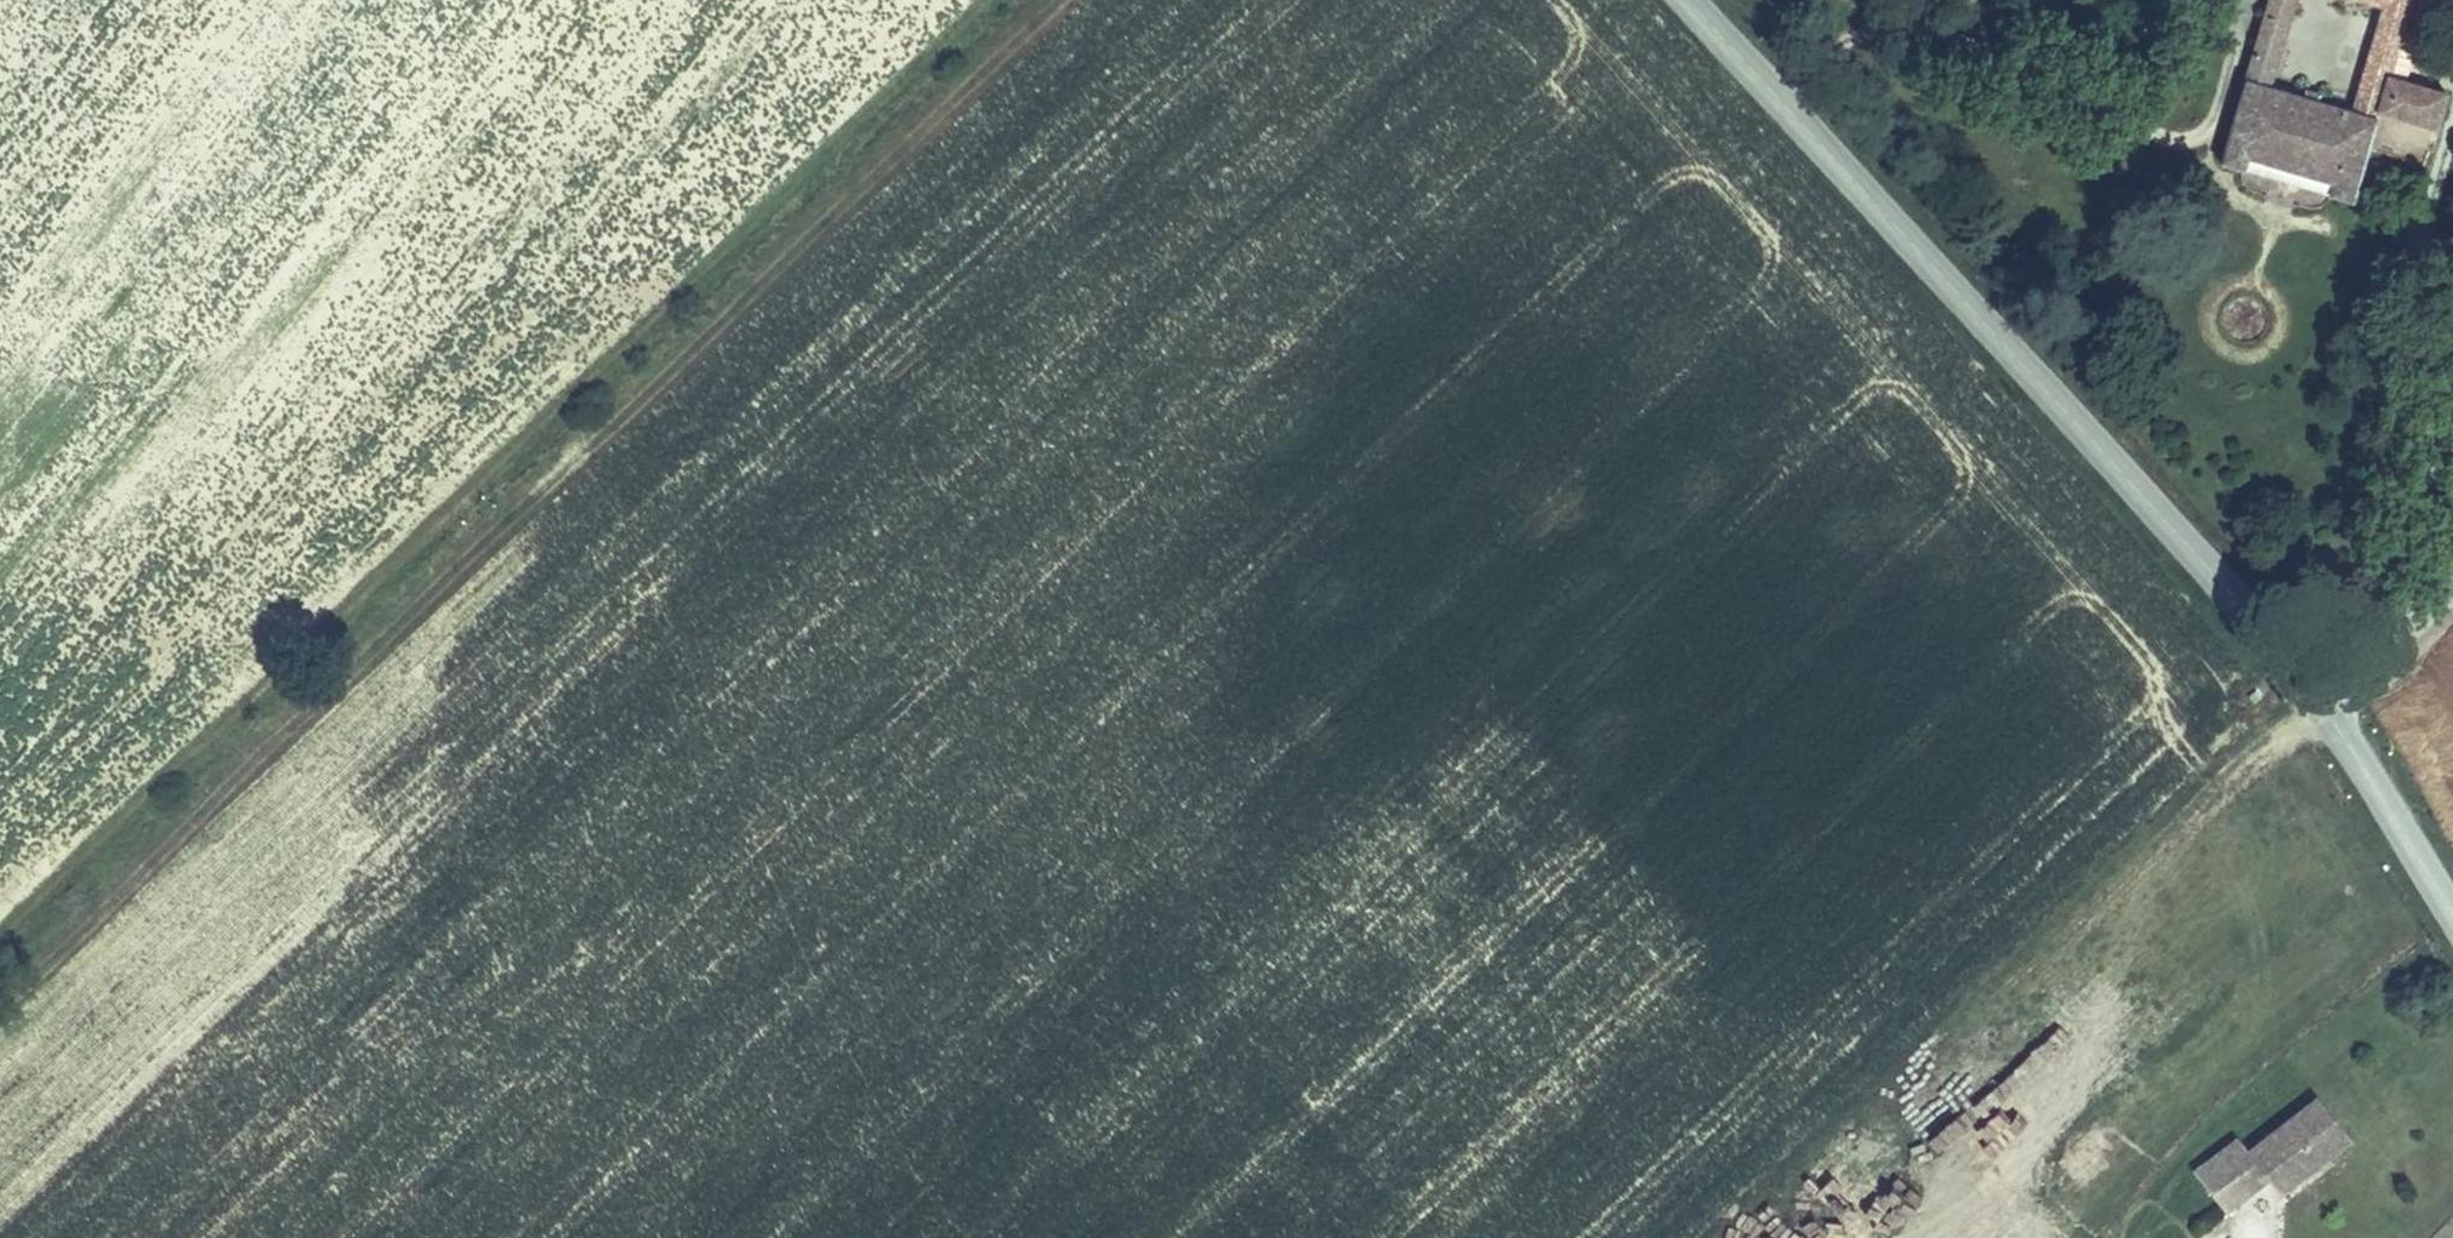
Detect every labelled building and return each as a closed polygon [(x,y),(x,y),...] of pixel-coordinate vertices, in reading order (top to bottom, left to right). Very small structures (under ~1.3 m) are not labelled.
[(2214,168),(2344,204),(2368,122),(2343,113),(2264,94),(2288,0),(2262,0),(2214,168)] [(2369,6),(2353,70),(2343,113),(2368,122),(2371,113),(2427,130),(2438,92),(2379,76),(2399,0),(2345,0),(2369,6)] [(2217,318),(2248,348),(2275,320),(2243,290),(2217,318)] [(2254,1206),(2281,1187),(2294,1205),(2369,1153),(2340,1113),(2285,1152),(2275,1138),(2230,1171),(2254,1206)]
